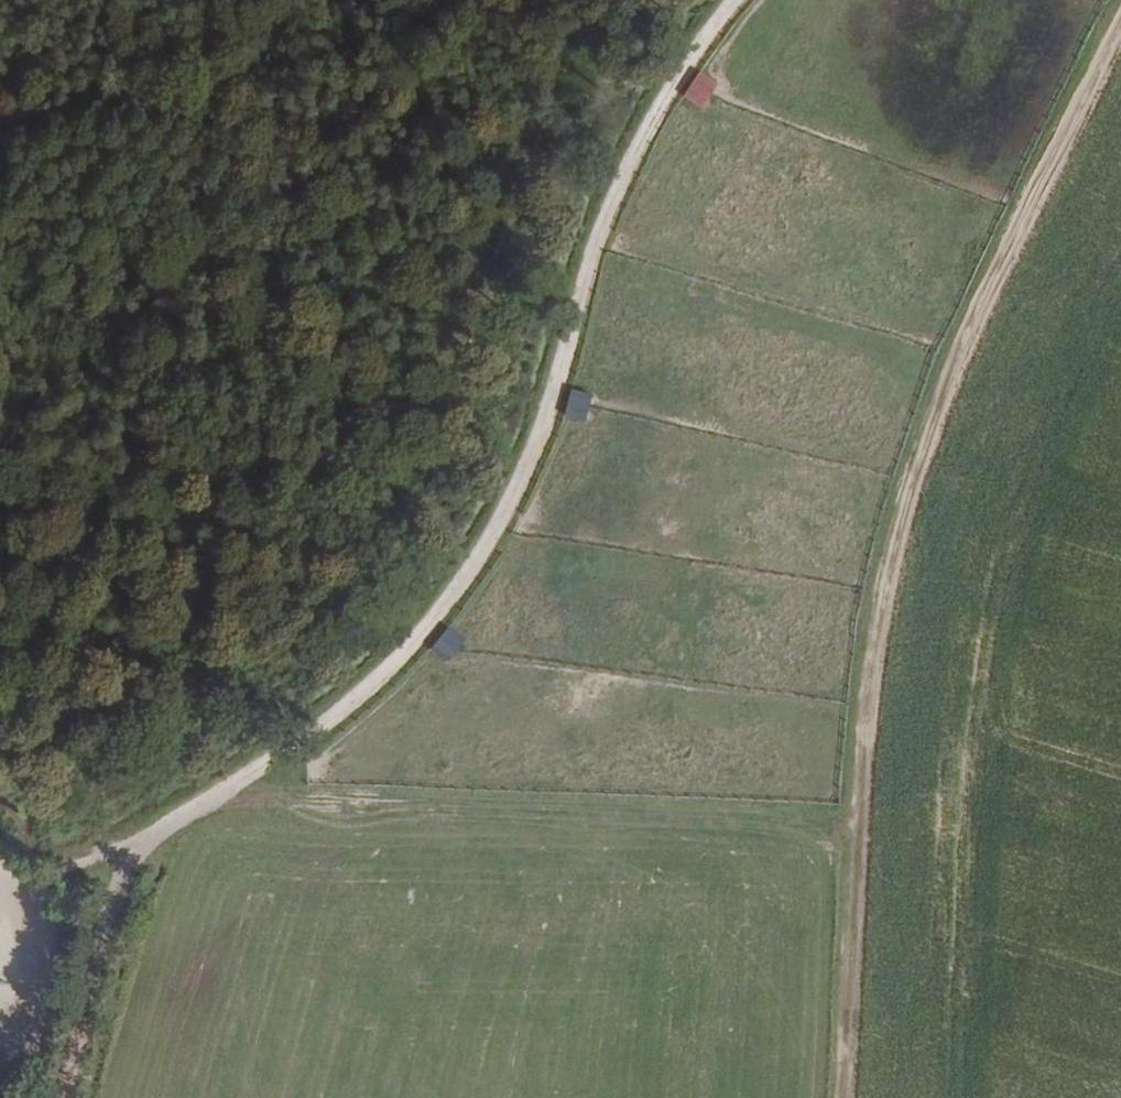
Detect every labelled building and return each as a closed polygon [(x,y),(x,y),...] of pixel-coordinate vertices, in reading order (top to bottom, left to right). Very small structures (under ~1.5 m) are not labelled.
[(706,110),(718,82),(695,72),(683,100),(706,110)] [(563,415),(582,422),(591,395),(571,389),(563,415)] [(429,649),(447,662),(464,639),(445,626),(429,649)]
